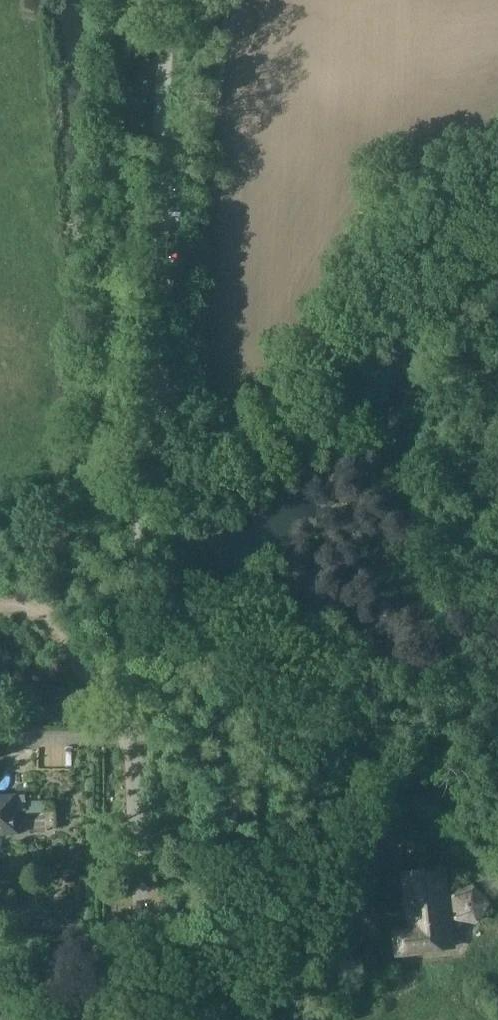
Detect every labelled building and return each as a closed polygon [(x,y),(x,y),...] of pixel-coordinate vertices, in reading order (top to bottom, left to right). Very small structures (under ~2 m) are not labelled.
[(0,795),(0,834),(19,833),(18,811),(26,810),(26,813),(45,813),(45,801),(26,801),(25,795),(24,795),(24,796),(18,796),(18,794),(0,795)] [(399,954),(428,950),(442,949),(441,941),(452,940),(451,927),(449,908),(457,907),(458,917),(478,921),(488,903),(474,888),(456,897),(456,899),(448,900),(445,868),(405,873),(411,931),(396,933),(399,954)] [(268,1019),(288,1019),(283,1012),(268,1019)]
